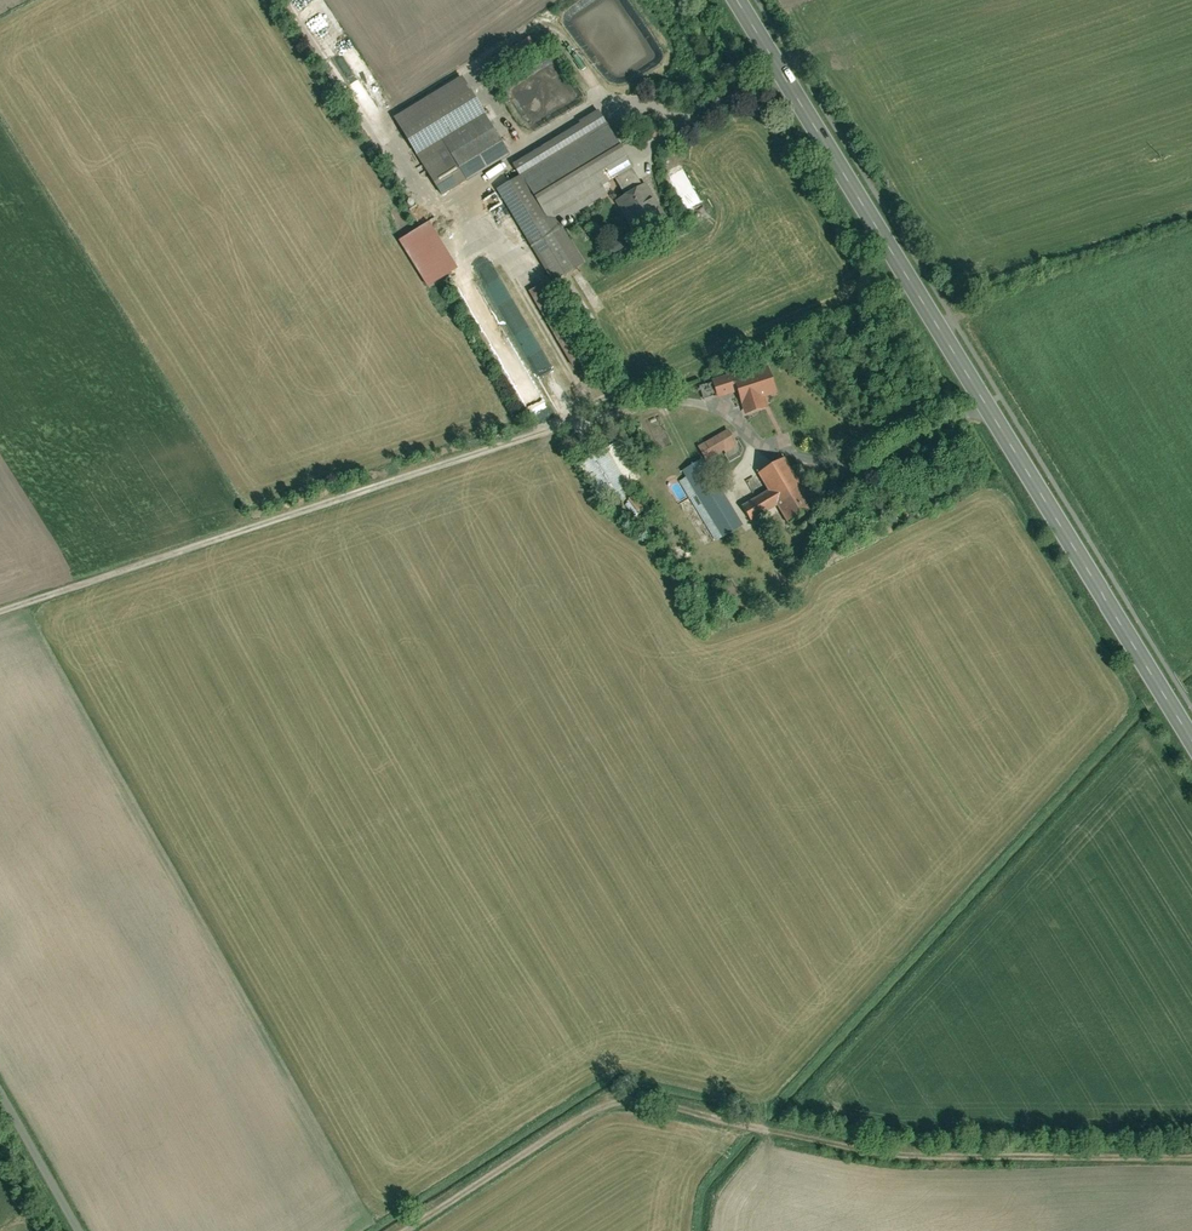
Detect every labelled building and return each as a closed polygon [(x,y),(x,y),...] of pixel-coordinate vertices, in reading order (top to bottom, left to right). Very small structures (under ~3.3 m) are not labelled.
[(262,55),(273,55),(273,49),(279,49),(279,40),(262,40),(262,55)] [(506,155),(459,78),(395,117),(442,194),(506,155)] [(517,180),(498,192),(551,282),(583,263),(559,222),(605,195),(600,188),(614,180),(624,197),(643,185),(598,112),(508,165),(517,180)] [(668,224),(643,185),(624,197),(616,202),(641,241),(668,224)] [(455,271),(427,225),(400,241),(427,287),(455,271)] [(768,369),(715,384),(719,396),(738,391),(746,416),(767,410),(763,399),(776,395),(768,369)] [(725,453),(737,447),(729,432),(699,448),(706,460),(724,450),(725,453)] [(815,513),(785,459),(757,475),(769,497),(747,510),(753,520),(777,506),(789,528),(815,513)] [(743,527),(705,460),(684,472),(687,477),(679,481),(714,543),(743,527)] [(632,513),(646,503),(638,491),(624,501),(632,513)]
